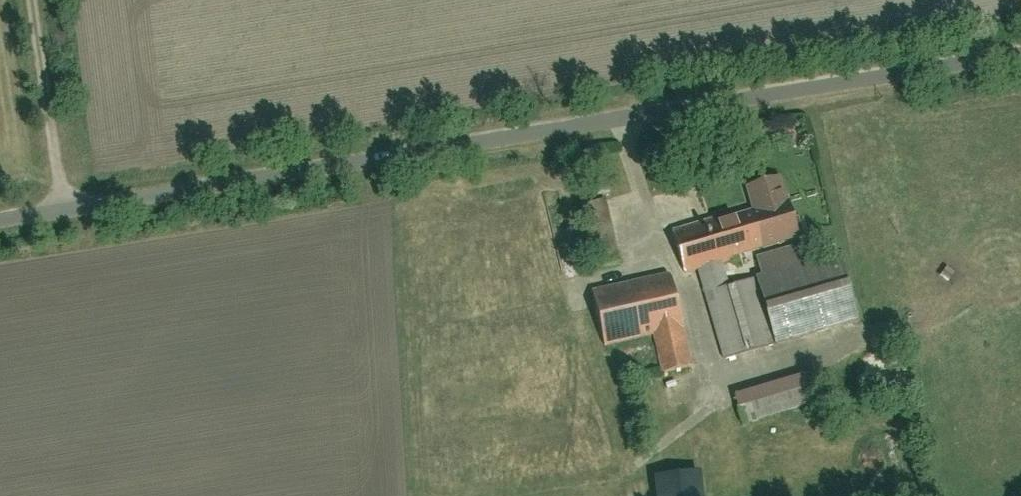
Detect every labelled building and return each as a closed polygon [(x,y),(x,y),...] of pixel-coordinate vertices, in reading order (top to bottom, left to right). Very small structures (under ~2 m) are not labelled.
[(769,127),(774,151),(801,146),(796,122),(769,127)] [(839,258),(731,287),(725,266),(804,245),(792,202),(778,205),(772,180),(744,188),(751,212),(673,233),(684,277),(695,274),(719,360),(856,323),(839,258)] [(588,298),(601,350),(649,338),(658,374),(692,366),(669,278),(588,298)] [(748,391),(756,419),(813,402),(805,374),(748,391)] [(648,479),(648,495),(700,495),(700,477),(648,479)]
